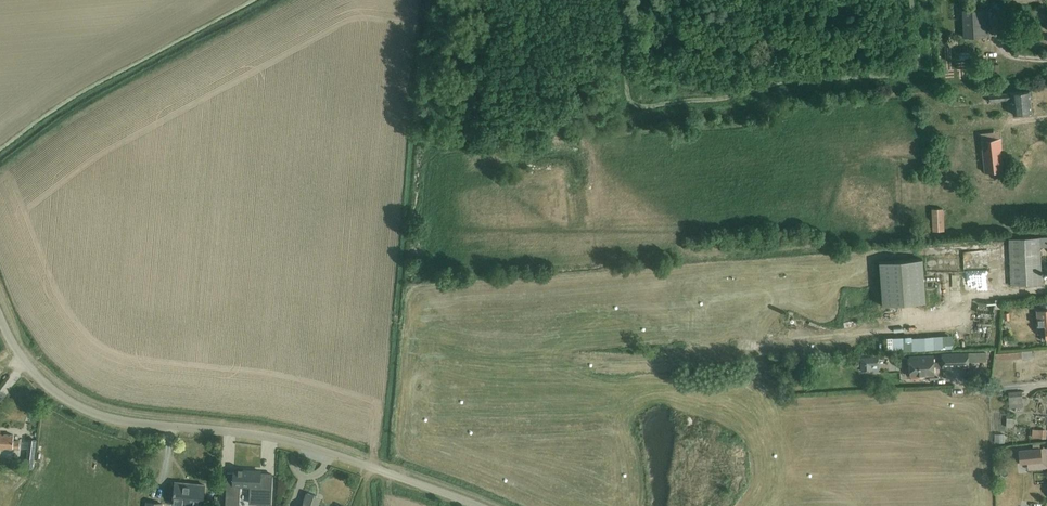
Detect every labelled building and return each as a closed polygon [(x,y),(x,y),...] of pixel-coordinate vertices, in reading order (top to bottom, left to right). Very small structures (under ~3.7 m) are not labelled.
[(964,38),(990,36),(989,9),(962,10),(964,38)] [(1012,114),(1030,112),(1028,91),(988,94),(989,101),(1011,100),(1012,114)] [(986,172),(1003,170),(999,131),(982,133),(986,172)] [(943,208),(931,209),(932,231),(944,230),(943,208)] [(1046,237),(1008,240),(1011,285),(1042,284),(1040,246),(1046,246),(1046,237)] [(977,266),(976,252),(965,253),(967,267),(977,266)] [(924,284),(922,259),(914,260),(908,260),(886,262),(879,262),(880,273),(881,284),(882,305),(889,305),(911,303),(917,303),(925,302),(925,296),(924,284)] [(967,291),(978,290),(976,269),(964,270),(967,291)] [(1042,341),(1046,341),(1046,310),(1036,311),(1038,326),(1044,326),(1045,333),(1042,333),(1042,341)] [(963,334),(889,335),(889,348),(963,348),(963,334)] [(843,337),(831,338),(832,348),(843,348),(843,337)] [(852,338),(852,347),(864,348),(864,338),(852,338)] [(1034,349),(1024,349),(1024,357),(1035,357),(1034,349)] [(933,355),(909,356),(910,376),(934,375),(934,366),(937,366),(937,368),(942,367),(968,366),(968,352),(942,353),(942,362),(933,362),(933,355)] [(869,372),(869,365),(878,365),(878,358),(861,358),(861,372),(869,372)] [(797,363),(798,375),(807,375),(806,363),(797,363)] [(1022,391),(1008,392),(1009,408),(1023,407),(1022,391)] [(1034,430),(1034,439),(1046,439),(1046,430),(1034,430)] [(0,431),(0,447),(20,448),(20,441),(14,441),(14,435),(1,435),(1,431),(0,431)] [(995,434),(994,442),(1003,443),(1004,434),(995,434)] [(28,453),(27,460),(33,460),(34,459),(34,453),(35,446),(36,440),(31,439),(30,439),(29,446),(28,453)] [(1042,461),(1040,448),(1040,444),(1032,444),(1033,449),(1019,450),(1020,463),(1042,461)] [(227,505),(239,505),(241,478),(251,478),(251,487),(267,488),(266,496),(272,496),(274,466),(262,465),(262,463),(236,461),(235,466),(229,466),(227,505)] [(173,504),(194,505),(202,505),(204,484),(175,482),(173,504)] [(303,505),(322,505),(319,505),(314,504),(317,497),(307,493),(305,500),(303,505)]
